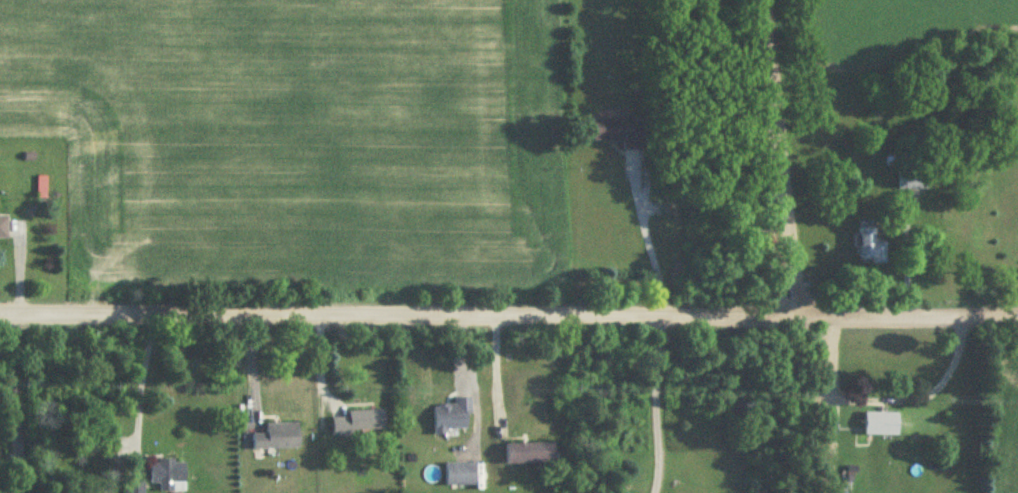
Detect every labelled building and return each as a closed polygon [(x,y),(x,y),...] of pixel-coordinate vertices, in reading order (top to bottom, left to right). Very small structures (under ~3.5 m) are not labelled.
[(623,150),(642,150),(642,131),(634,131),(634,119),(594,119),(594,142),(623,142),(623,150)] [(928,190),(928,171),(896,171),(896,190),(928,190)] [(857,263),(885,263),(885,242),(874,242),(874,221),(857,221),(857,263)] [(455,406),(433,406),(434,436),(446,435),(446,430),(470,430),(469,398),(455,398),(455,406)] [(333,435),(384,432),(383,410),(348,412),(348,417),(331,418),(333,435)] [(862,437),(898,437),(898,413),(862,413),(862,437)] [(266,435),(252,435),(252,451),(299,450),(298,424),(265,425),(266,435)] [(506,464),(555,464),(555,444),(506,444),(506,464)] [(185,492),(185,462),(150,462),(150,484),(160,484),(160,492),(185,492)] [(445,464),(445,486),(474,486),(474,464),(445,464)] [(124,483),(124,492),(144,492),(144,483),(124,483)]
